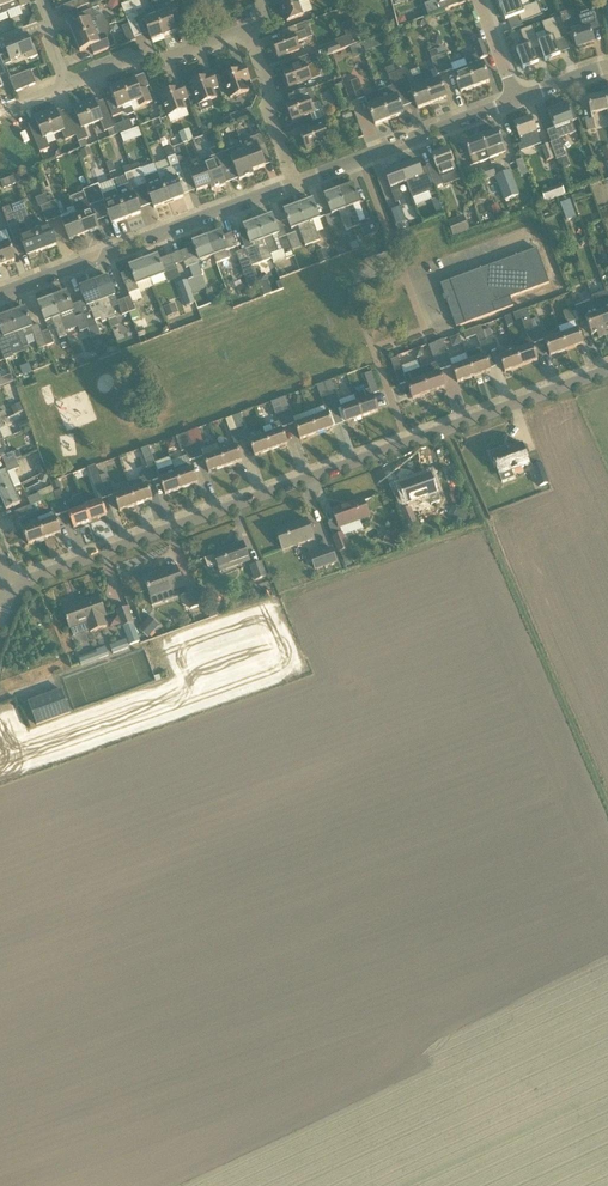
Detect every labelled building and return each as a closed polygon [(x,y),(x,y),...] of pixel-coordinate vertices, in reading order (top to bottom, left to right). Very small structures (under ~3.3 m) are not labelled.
[(21,7),(29,4),(30,4),(28,0),(3,0),(8,13),(20,8),(21,7)] [(64,6),(67,13),(94,2),(93,0),(77,0),(64,6)] [(107,8),(112,10),(120,5),(118,0),(106,0),(107,8)] [(279,1),(287,22),(303,16),(298,3),(306,0),(281,0),(279,1)] [(451,0),(436,0),(436,1),(424,5),(428,16),(448,9),(445,2),(450,0),(451,0)] [(523,22),(524,22),(544,14),(539,2),(524,8),(521,0),(518,0),(502,6),(507,20),(509,19),(520,15),(523,22)] [(156,17),(164,37),(177,32),(172,21),(180,18),(174,4),(162,9),(164,14),(156,17)] [(151,42),(164,37),(156,17),(153,9),(153,8),(144,11),(145,15),(135,19),(128,22),(134,36),(147,31),(148,34),(151,42)] [(75,40),(107,27),(105,21),(99,19),(96,20),(92,10),(78,16),(81,23),(70,27),(75,40)] [(586,45),(594,43),(590,31),(598,28),(593,12),(575,18),(576,20),(564,25),(562,20),(563,20),(563,19),(561,20),(566,35),(572,33),(577,48),(579,48),(580,50),(586,48),(586,45)] [(33,16),(26,19),(29,26),(36,23),(33,16)] [(404,16),(397,19),(399,26),(407,23),(404,16)] [(547,60),(562,55),(561,53),(557,42),(564,39),(564,38),(556,18),(544,23),(549,38),(540,42),(542,47),(546,58),(547,60)] [(297,26),(282,32),(285,39),(281,40),(272,43),(278,59),(300,51),(297,43),(307,39),(305,32),(310,31),(307,22),(297,26)] [(522,31),(528,47),(519,50),(525,68),(540,63),(539,61),(535,50),(542,47),(540,42),(534,26),(522,31)] [(94,55),(110,48),(115,47),(107,27),(75,40),(80,52),(91,48),(94,55)] [(361,44),(358,33),(346,37),(335,41),(336,45),(339,45),(341,51),(361,44)] [(13,42),(10,34),(0,38),(0,59),(8,56),(10,62),(25,56),(26,58),(31,60),(38,57),(34,47),(31,47),(27,36),(13,42)] [(362,43),(365,52),(375,49),(372,39),(362,43)] [(489,82),(481,60),(488,57),(482,41),(473,44),(477,55),(464,60),(474,88),(489,82)] [(351,48),(354,58),(364,54),(360,44),(351,48)] [(324,50),(333,54),(341,51),(339,45),(338,45),(336,45),(330,48),(324,50)] [(444,47),(436,51),(438,57),(447,54),(444,47)] [(436,51),(429,53),(431,60),(438,57),(436,51)] [(451,65),(447,54),(438,57),(444,73),(453,70),(454,75),(453,75),(460,93),(474,88),(464,60),(451,65)] [(292,70),(284,73),(289,89),(311,81),(321,77),(316,64),(312,65),(311,66),(308,56),(293,61),(296,68),(292,70)] [(444,73),(438,57),(431,60),(437,76),(444,73)] [(245,83),(250,80),(245,65),(234,69),(235,72),(222,77),(230,99),(248,92),(245,83)] [(403,70),(396,73),(395,73),(401,89),(410,86),(403,70)] [(36,84),(30,71),(23,74),(28,87),(36,84)] [(431,72),(421,76),(431,104),(446,98),(439,80),(438,76),(437,76),(435,71),(431,72)] [(190,84),(199,105),(216,99),(213,89),(218,87),(213,72),(202,76),(203,79),(190,84)] [(382,102),(389,120),(403,114),(401,109),(401,108),(396,96),(395,92),(401,89),(395,73),(388,76),(392,87),(379,92),(382,101),(382,102)] [(28,87),(23,74),(16,77),(22,90),(28,87)] [(431,104),(421,76),(413,79),(417,89),(410,91),(417,109),(431,104)] [(22,90),(16,77),(9,79),(15,93),(22,90)] [(358,79),(351,82),(358,101),(365,98),(358,79)] [(140,107),(152,102),(147,88),(139,91),(135,80),(123,85),(130,105),(138,102),(140,107)] [(340,80),(333,82),(337,91),(343,89),(340,80)] [(160,95),(168,117),(186,110),(183,101),(188,99),(188,98),(184,88),(182,84),(172,88),(173,91),(160,95)] [(133,112),(130,105),(123,85),(110,90),(114,101),(107,104),(113,118),(124,113),(124,115),(128,116),(134,114),(133,112)] [(191,86),(184,88),(188,98),(195,96),(191,86)] [(296,94),(288,98),(291,105),(286,106),(292,122),(314,113),(311,106),(316,104),(311,89),(296,94)] [(607,111),(604,96),(587,100),(591,115),(607,111)] [(389,120),(382,102),(374,105),(371,98),(365,100),(375,125),(389,120)] [(84,104),(92,125),(100,122),(104,133),(107,131),(114,128),(103,101),(96,104),(94,99),(84,104)] [(79,143),(84,141),(88,139),(84,128),(92,125),(84,104),(73,108),(75,112),(68,115),(76,136),(76,137),(79,143)] [(548,112),(554,129),(558,139),(576,133),(572,121),(576,120),(571,106),(567,108),(566,105),(548,112)] [(45,114),(53,135),(61,131),(65,141),(76,137),(76,136),(68,115),(66,111),(58,114),(56,109),(45,114)] [(239,120),(237,113),(230,116),(232,122),(239,120)] [(53,135),(45,114),(35,118),(36,123),(29,126),(32,136),(39,153),(49,149),(45,138),(53,135)] [(311,123),(314,130),(301,135),(307,150),(328,142),(325,135),(331,132),(325,118),(311,123)] [(523,146),(539,140),(531,119),(514,125),(522,145),(523,146)] [(593,119),(585,121),(587,132),(596,130),(593,119)] [(207,123),(200,125),(203,134),(210,131),(207,123)] [(114,128),(107,131),(110,138),(117,135),(114,128)] [(22,129),(8,134),(17,154),(26,151),(30,161),(41,156),(39,153),(32,136),(26,138),(22,129)] [(193,140),(189,129),(178,133),(182,144),(193,140)] [(489,159),(506,153),(498,131),(481,138),(489,159)] [(266,149),(265,146),(261,135),(240,143),(242,146),(251,172),(252,172),(265,167),(259,152),(266,149)] [(489,159),(481,138),(465,144),(473,165),(489,159)] [(559,140),(550,144),(556,161),(566,157),(559,140)] [(3,160),(7,170),(18,166),(9,145),(3,148),(0,141),(0,161),(3,160)] [(547,161),(554,158),(549,145),(541,148),(547,161)] [(242,146),(221,154),(227,168),(233,166),(239,180),(253,175),(252,172),(251,172),(242,146)] [(183,197),(183,196),(178,183),(185,180),(180,166),(179,166),(177,159),(175,156),(172,147),(165,150),(164,150),(167,159),(168,160),(171,169),(158,174),(169,203),(183,197)] [(219,147),(211,150),(213,157),(221,154),(219,147)] [(89,148),(81,151),(84,159),(92,157),(89,148)] [(457,174),(448,150),(441,153),(439,150),(434,152),(434,155),(432,156),(434,163),(426,166),(427,168),(434,188),(443,185),(441,180),(457,174)] [(220,171),(227,168),(221,154),(209,159),(201,162),(202,165),(204,168),(203,169),(210,187),(211,191),(226,186),(220,171)] [(521,159),(513,162),(519,176),(527,173),(521,159)] [(191,162),(180,166),(185,180),(191,178),(197,192),(210,187),(203,169),(204,168),(202,165),(194,168),(191,162)] [(427,168),(420,171),(419,168),(417,162),(402,168),(401,168),(406,182),(412,199),(428,193),(435,191),(434,188),(427,168)] [(139,163),(131,166),(133,173),(141,170),(139,163)] [(130,165),(122,168),(125,176),(133,173),(131,166),(130,165)] [(492,165),(481,170),(488,187),(498,183),(495,177),(496,176),(492,165)] [(406,182),(401,168),(384,174),(390,188),(406,182)] [(145,179),(141,170),(133,173),(139,188),(146,185),(147,190),(154,209),(169,203),(158,174),(145,179)] [(510,171),(496,176),(495,177),(498,183),(505,201),(519,195),(510,171)] [(594,172),(588,176),(592,181),(598,177),(594,172)] [(139,188),(133,173),(125,176),(129,185),(116,190),(127,219),(141,214),(134,195),(133,195),(132,191),(139,188)] [(15,177),(18,184),(24,181),(21,174),(15,177)] [(13,177),(1,182),(4,189),(16,184),(13,177)] [(112,225),(127,219),(116,190),(103,195),(99,185),(91,188),(97,204),(104,201),(105,206),(104,206),(112,225)] [(360,223),(353,206),(360,204),(353,186),(339,191),(353,229),(360,226),(365,238),(378,233),(372,218),(360,223)] [(562,186),(554,188),(558,197),(565,195),(562,186)] [(96,222),(92,211),(91,211),(89,207),(97,204),(91,188),(83,191),(84,193),(87,201),(73,206),(74,207),(77,216),(84,235),(99,230),(96,222)] [(403,200),(399,190),(392,193),(395,203),(403,200)] [(353,229),(339,191),(325,196),(332,214),(338,212),(346,231),(353,229)] [(439,199),(432,201),(438,217),(444,214),(439,199)] [(570,200),(560,204),(566,221),(576,218),(570,200)] [(56,201),(48,204),(54,220),(62,217),(56,201)] [(312,221),(319,218),(313,201),(298,206),(313,244),(320,241),(312,221)] [(37,256),(37,255),(36,253),(41,251),(31,223),(23,202),(2,210),(10,230),(24,225),(28,235),(20,238),(27,257),(28,256),(29,259),(37,256)] [(46,223),(54,220),(48,204),(47,205),(40,207),(46,223)] [(498,204),(491,207),(495,216),(502,213),(498,204)] [(313,244),(298,206),(284,212),(291,229),(298,227),(306,247),(313,244)] [(405,221),(400,207),(391,210),(391,211),(396,224),(405,221)] [(69,241),(84,235),(77,216),(62,222),(69,241)] [(271,255),(272,255),(278,252),(272,237),(279,234),(272,216),(258,222),(271,255)] [(468,231),(462,217),(448,223),(453,237),(468,231)] [(38,220),(31,223),(41,251),(56,246),(49,227),(42,230),(38,220)] [(247,249),(253,266),(255,265),(272,259),(271,255),(258,222),(244,227),(251,245),(252,248),(247,249)] [(556,230),(553,222),(545,225),(548,233),(556,230)] [(8,244),(11,242),(7,231),(0,234),(0,267),(15,261),(8,244)] [(227,252),(237,247),(232,234),(223,237),(221,233),(207,238),(214,257),(217,264),(229,259),(227,252)] [(296,233),(287,236),(293,251),(301,248),(296,233)] [(293,251),(287,236),(278,239),(286,260),(294,257),(292,251),(293,251)] [(186,269),(189,268),(200,264),(201,264),(200,262),(214,257),(207,238),(193,244),(195,248),(178,254),(182,264),(184,263),(186,269)] [(381,243),(374,245),(378,253),(384,250),(381,243)] [(245,250),(236,254),(249,289),(259,286),(252,267),(253,266),(247,249),(245,250)] [(325,249),(316,252),(320,262),(328,258),(325,249)] [(453,318),(453,319),(456,327),(495,313),(514,306),(511,297),(549,284),(536,249),(440,285),(447,302),(444,303),(445,306),(448,305),(453,318)] [(146,261),(153,279),(177,270),(176,266),(177,265),(173,256),(159,261),(158,257),(146,261)] [(122,276),(129,294),(138,291),(139,293),(153,288),(150,280),(153,279),(146,261),(130,267),(131,272),(122,276)] [(193,278),(187,281),(192,294),(207,289),(206,285),(202,275),(193,278)] [(118,302),(115,295),(108,278),(94,283),(108,321),(109,321),(116,318),(112,310),(119,307),(123,316),(129,314),(124,300),(118,302)] [(195,303),(192,294),(187,281),(177,285),(185,306),(195,303)] [(80,289),(87,306),(89,306),(91,313),(74,319),(79,333),(85,331),(97,326),(96,321),(101,319),(103,323),(108,321),(94,283),(80,289)] [(53,299),(65,333),(70,331),(64,315),(73,311),(67,294),(53,299)] [(129,314),(136,311),(130,297),(124,300),(129,314)] [(65,333),(53,299),(39,304),(45,322),(52,320),(60,340),(66,337),(65,333)] [(594,302),(584,306),(576,309),(582,324),(587,322),(592,336),(597,334),(598,339),(606,336),(604,331),(598,315),(597,310),(594,302)] [(167,318),(178,314),(175,304),(163,308),(167,318)] [(606,312),(604,307),(597,310),(598,315),(604,331),(607,330),(607,311),(606,312)] [(33,330),(32,327),(25,309),(11,315),(24,348),(23,348),(24,350),(25,353),(29,351),(28,346),(29,346),(26,338),(33,335),(39,350),(47,347),(42,333),(39,327),(33,330)] [(538,342),(530,321),(526,309),(519,312),(522,319),(529,339),(531,345),(538,342)] [(570,310),(563,313),(567,324),(575,322),(570,310)] [(4,338),(5,340),(6,340),(9,347),(22,342),(11,315),(0,319),(0,328),(4,338)] [(135,330),(147,325),(143,315),(131,320),(135,330)] [(544,335),(538,318),(530,321),(538,342),(545,339),(546,339),(544,335)] [(490,352),(483,331),(482,329),(481,326),(463,332),(466,339),(476,336),(481,350),(466,355),(474,377),(490,371),(484,355),(490,352)] [(490,329),(483,331),(490,352),(498,350),(494,337),(493,338),(490,329)] [(583,344),(577,330),(561,336),(566,350),(583,344)] [(42,333),(47,347),(54,344),(49,331),(42,333)] [(458,336),(450,339),(453,347),(461,344),(458,336)] [(566,350),(561,336),(545,342),(550,356),(566,350)] [(13,357),(12,355),(9,347),(6,340),(5,340),(0,342),(0,348),(5,361),(13,357)] [(457,383),(474,377),(466,355),(450,361),(443,340),(435,343),(436,343),(445,369),(452,366),(453,368),(452,369),(457,383)] [(537,361),(532,346),(524,350),(521,342),(513,344),(516,352),(521,367),(537,361)] [(436,364),(420,370),(428,393),(445,387),(440,373),(439,371),(445,369),(436,343),(435,343),(429,346),(434,360),(436,364)] [(421,348),(414,351),(417,359),(421,357),(423,353),(421,348)] [(521,367),(516,352),(500,358),(505,372),(521,367)] [(428,393),(420,370),(404,376),(398,358),(390,360),(400,385),(406,383),(412,399),(428,393)] [(84,359),(77,361),(80,367),(87,365),(84,359)] [(23,376),(32,372),(29,364),(20,367),(23,376)] [(372,372),(364,375),(370,390),(354,395),(357,403),(362,417),(378,412),(373,395),(379,393),(372,372)] [(330,381),(323,384),(333,410),(341,407),(330,381)] [(333,410),(323,384),(316,386),(326,412),(333,410)] [(286,397),(278,400),(288,426),(295,423),(286,397)] [(274,434),(266,437),(271,451),(287,445),(282,431),(281,431),(280,429),(288,426),(278,400),(271,403),(278,423),(271,426),(274,434)] [(357,403),(341,409),(346,423),(362,417),(357,403)] [(14,415),(23,411),(20,404),(11,408),(14,415)] [(240,414),(232,417),(242,442),(248,440),(250,440),(247,434),(240,414)] [(311,420),(316,434),(333,428),(328,414),(311,420)] [(11,426),(8,419),(6,416),(0,419),(0,431),(11,426)] [(242,442),(232,417),(226,420),(235,445),(242,442)] [(311,420),(295,426),(300,440),(316,434),(311,420)] [(27,421),(19,425),(22,432),(30,428),(27,421)] [(187,433),(187,434),(196,459),(203,456),(204,456),(202,450),(200,445),(204,444),(199,429),(194,431),(187,433)] [(196,459),(187,434),(176,438),(182,452),(185,451),(189,462),(196,459)] [(266,437),(258,440),(249,443),(254,457),(271,451),(266,437)] [(529,465),(525,455),(522,445),(503,451),(503,449),(492,453),(500,476),(529,465)] [(149,447),(141,450),(144,457),(151,455),(149,447)] [(220,453),(225,467),(241,461),(236,447),(220,453)] [(19,451),(13,454),(16,460),(22,458),(19,451)] [(5,465),(16,460),(13,454),(13,453),(2,458),(5,465)] [(205,459),(204,459),(209,473),(225,467),(220,453),(205,459)] [(8,472),(14,469),(14,471),(20,468),(16,460),(5,465),(8,472)] [(39,475),(46,472),(42,463),(35,466),(39,475)] [(198,483),(191,464),(174,469),(181,489),(198,483)] [(549,485),(545,476),(541,465),(532,468),(536,479),(540,488),(549,485)] [(181,489),(174,469),(173,466),(158,472),(156,466),(148,469),(153,481),(160,479),(161,481),(160,481),(165,495),(181,489)] [(145,484),(153,481),(148,469),(141,472),(143,479),(144,479),(145,484)] [(13,488),(6,472),(6,473),(0,475),(0,494),(13,488)] [(42,475),(39,482),(45,484),(48,478),(46,473),(42,475)] [(99,477),(102,486),(107,497),(114,495),(107,474),(99,477)] [(406,505),(437,493),(430,475),(400,486),(406,505)] [(99,476),(92,478),(96,488),(102,486),(99,477),(99,476)] [(58,481),(51,483),(54,491),(61,489),(58,481)] [(107,497),(102,486),(96,488),(100,500),(107,497)] [(131,492),(136,506),(152,500),(147,486),(146,486),(131,492)] [(0,494),(0,496),(6,510),(20,504),(13,488),(0,494)] [(65,502),(60,489),(54,492),(57,502),(61,514),(68,512),(74,528),(90,522),(85,509),(80,496),(72,499),(73,501),(66,503),(66,502),(65,502)] [(119,512),(136,506),(131,492),(114,498),(119,512)] [(30,507),(42,502),(39,494),(27,499),(30,507)] [(370,517),(365,501),(333,512),(339,529),(370,517)] [(57,502),(51,504),(50,505),(54,517),(61,514),(57,502)] [(106,516),(101,503),(85,509),(90,522),(106,516)] [(18,520),(29,515),(30,515),(27,508),(15,513),(18,520)] [(410,508),(400,512),(408,528),(418,523),(410,508)] [(460,509),(456,518),(465,522),(469,512),(460,509)] [(56,519),(39,525),(44,539),(61,533),(56,519)] [(314,540),(311,531),(307,520),(276,531),(283,551),(314,540)] [(28,545),(44,539),(39,525),(23,531),(28,545)] [(394,548),(399,537),(388,532),(383,543),(394,548)] [(333,537),(332,538),(339,553),(340,553),(348,549),(349,549),(344,536),(343,533),(333,537)] [(220,572),(249,562),(243,543),(230,548),(230,550),(204,559),(208,568),(217,565),(220,572)] [(338,563),(332,548),(309,556),(315,571),(338,563)] [(348,549),(340,553),(345,564),(351,561),(352,560),(348,549)] [(261,562),(250,567),(255,581),(267,577),(261,562)] [(184,587),(180,579),(176,567),(144,579),(152,599),(150,600),(152,606),(162,602),(163,600),(161,596),(184,587)] [(200,588),(184,593),(190,611),(206,605),(200,588)] [(107,627),(103,617),(106,616),(99,597),(78,605),(77,603),(62,608),(67,623),(68,623),(71,629),(74,637),(90,631),(90,633),(107,627)] [(223,600),(216,597),(209,608),(211,609),(207,610),(210,619),(217,616),(216,612),(223,600)] [(116,611),(118,616),(121,625),(122,627),(123,627),(130,646),(140,642),(133,623),(134,623),(128,607),(116,611)] [(150,617),(138,630),(148,639),(150,636),(154,632),(159,626),(150,617)] [(113,655),(129,649),(126,640),(110,646),(113,655)] [(109,655),(105,647),(96,651),(97,653),(80,660),(82,666),(109,655)] [(70,713),(66,702),(62,691),(28,703),(36,726),(70,713)]
